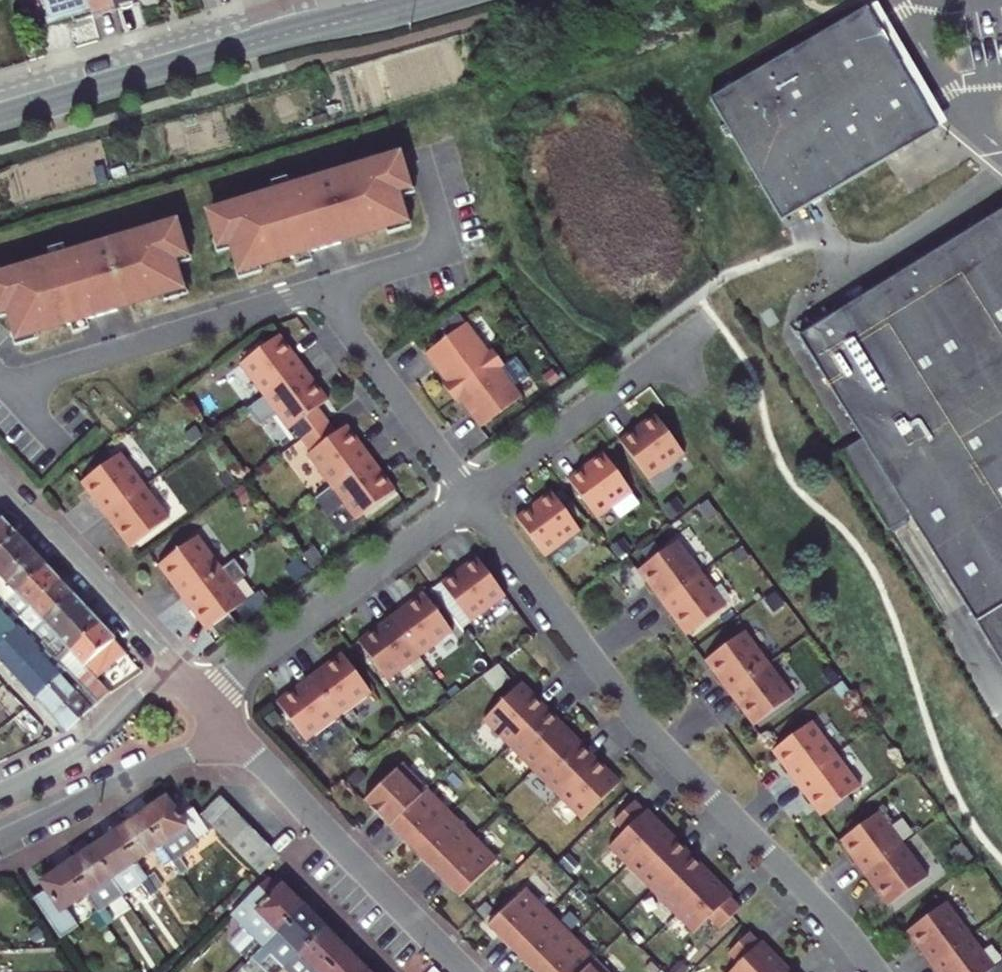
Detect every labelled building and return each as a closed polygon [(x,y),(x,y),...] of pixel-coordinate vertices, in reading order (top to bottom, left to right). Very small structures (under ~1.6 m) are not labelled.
[(87,0),(42,0),(49,24),(52,23),(53,25),(62,22),(61,20),(72,17),(73,23),(92,17),(87,0)] [(111,0),(87,0),(92,17),(114,11),(111,0)] [(114,11),(138,4),(137,0),(111,0),(114,11)] [(789,212),(839,183),(852,175),(947,121),(946,120),(877,0),(873,0),(718,89),(789,212)] [(946,120),(957,114),(891,0),(877,0),(946,120)] [(240,238),(249,268),(411,219),(402,190),(415,186),(405,156),(218,212),(227,242),(240,238)] [(852,175),(839,183),(844,192),(857,184),(852,175)] [(797,325),(859,427),(837,441),(885,519),(907,505),(1001,659),(1001,199),(797,325)] [(0,286),(0,318),(8,316),(17,346),(180,297),(171,268),(183,264),(174,233),(0,286)] [(475,366),(496,350),(474,321),(432,352),(453,380),(450,383),(461,397),(464,395),(485,379),(475,366)] [(287,332),(284,335),(298,354),(302,351),(287,332)] [(271,394),(311,364),(302,351),(298,354),(284,335),(247,362),(271,394)] [(487,425),(528,394),(507,366),(511,363),(499,348),(496,350),(475,366),(485,379),(464,395),(487,425)] [(321,377),(311,364),(271,394),(295,426),(299,423),(309,436),(335,417),(325,404),(332,399),(318,379),(321,377)] [(321,377),(318,379),(332,399),(335,396),(321,377)] [(661,414),(639,431),(641,434),(663,418),(661,414)] [(338,484),(378,455),(369,442),(365,444),(351,425),(344,430),(335,417),(309,436),(318,449),(314,452),(338,484)] [(626,441),(656,481),(691,454),(663,418),(641,434),(639,431),(626,441)] [(365,444),(369,442),(354,423),(351,425),(365,444)] [(103,502),(113,515),(153,485),(129,453),(92,481),(106,500),(103,502)] [(590,473),(612,456),(610,453),(588,470),(590,473)] [(388,467),(378,455),(338,485),(362,516),(398,489),(384,470),(388,467)] [(575,480),(606,519),(641,492),(612,456),(590,473),(588,470),(575,480)] [(384,470),(398,489),(402,487),(388,467),(384,470)] [(89,483),(103,502),(106,500),(92,481),(89,483)] [(153,485),(113,515),(122,528),(125,526),(140,545),(177,517),(153,485)] [(569,490),(561,496),(579,520),(588,513),(569,490)] [(558,491),(535,508),(538,511),(560,495),(558,491)] [(561,496),(560,495),(538,511),(535,508),(523,517),(553,557),(588,531),(579,520),(561,496)] [(0,510),(0,556),(23,535),(0,510)] [(125,526),(122,528),(136,548),(140,545),(125,526)] [(180,582),(190,595),(230,565),(206,533),(169,560),(184,579),(180,582)] [(11,579),(40,553),(23,535),(0,556),(0,568),(11,579)] [(669,548),(633,575),(643,588),(639,591),(656,613),(696,584),(669,548)] [(40,553),(11,579),(0,589),(8,598),(13,603),(53,566),(40,553)] [(449,584),(477,620),(512,594),(482,554),(460,571),(462,574),(449,584)] [(166,562),(180,582),(184,579),(169,560),(166,562)] [(230,565),(190,595),(200,607),(203,605),(217,624),(254,597),(230,565)] [(53,566),(13,603),(26,617),(66,580),(53,566)] [(449,584),(462,574),(460,571),(447,581),(449,584)] [(66,580),(26,617),(31,623),(39,631),(50,621),(80,595),(66,580)] [(696,584),(656,613),(671,633),(674,631),(685,646),(722,619),(696,584)] [(422,603),(436,594),(433,590),(420,600),(422,603)] [(463,630),(436,594),(422,603),(420,600),(398,617),(428,656),(463,630)] [(80,595),(50,621),(66,638),(95,610),(80,595)] [(0,605),(0,651),(31,623),(26,617),(13,603),(8,598),(0,605)] [(203,605),(200,607),(214,627),(217,624),(203,605)] [(95,610),(66,638),(55,648),(69,663),(109,626),(95,610)] [(428,656),(398,617),(378,632),(380,635),(365,646),(393,683),(428,656)] [(0,651),(0,652),(20,674),(52,644),(39,631),(31,623),(0,651)] [(109,626),(69,663),(74,669),(107,704),(119,693),(106,679),(135,653),(109,626)] [(380,635),(378,632),(363,643),(365,646),(380,635)] [(737,638),(701,665),(710,678),(707,681),(724,703),(764,673),(737,638)] [(43,699),(74,669),(69,663),(55,648),(52,644),(20,674),(43,699)] [(352,651),(339,661),(342,664),(354,654),(352,651)] [(382,690),(354,654),(342,664),(339,661),(317,677),(347,717),(382,690)] [(107,704),(74,669),(43,699),(73,731),(107,704)] [(764,673),(724,703),(739,723),(742,721),(753,736),(790,709),(764,673)] [(347,717),(317,677),(297,692),(299,696),(284,707),(312,743),(347,717)] [(493,719),(518,744),(554,708),(529,683),(493,719)] [(297,692),(282,704),(284,707),(299,696),(297,692)] [(518,744),(543,769),(579,733),(554,708),(518,744)] [(805,727),(769,755),(778,768),(775,770),(792,792),(832,762),(805,727)] [(543,769),(567,793),(603,757),(579,733),(543,769)] [(567,793),(593,818),(629,782),(603,757),(567,793)] [(832,762),(792,792),(807,813),(810,810),(821,825),(858,798),(832,762)] [(435,790),(410,765),(374,800),(399,826),(435,790)] [(458,813),(435,790),(399,826),(422,849),(458,813)] [(211,815),(221,826),(241,807),(230,796),(211,815)] [(178,797),(155,812),(181,851),(189,864),(195,861),(187,849),(203,838),(204,839),(219,830),(205,808),(191,817),(178,797)] [(619,845),(638,863),(674,827),(656,809),(655,809),(645,799),(623,820),(634,831),(619,845)] [(241,807),(221,826),(232,836),(251,817),(241,807)] [(181,851),(155,812),(130,829),(150,859),(168,847),(174,856),(181,851)] [(481,836),(458,813),(422,849),(445,872),(481,836)] [(251,817),(232,836),(242,847),(262,827),(251,817)] [(873,817),(836,844),(846,857),(843,860),(860,882),(899,852),(873,817)] [(262,827),(242,847),(251,856),(271,837),(262,827)] [(674,827),(638,863),(662,887),(698,852),(674,827)] [(130,829),(104,846),(137,895),(155,883),(157,886),(164,881),(156,868),(150,859),(130,829)] [(470,896),(506,860),(481,836),(445,872),(470,896)] [(271,837),(251,856),(261,866),(281,846),(271,837)] [(104,846),(78,863),(99,894),(114,884),(126,902),(137,895),(104,846)] [(270,875),(290,856),(281,846),(261,866),(270,875)] [(662,887),(687,912),(723,876),(698,852),(662,887)] [(899,852),(860,882),(875,902),(878,900),(889,915),(926,888),(899,852)] [(58,890),(45,899),(72,939),(92,925),(80,907),(99,894),(78,863),(52,881),(58,890)] [(161,864),(156,868),(164,881),(170,877),(161,864)] [(742,894),(723,876),(687,912),(705,930),(719,916),(730,927),(751,905),(741,895),(742,894)] [(288,932),(314,906),(294,885),(291,889),(278,877),(240,915),(268,943),(258,953),(262,957),(273,947),(288,932)] [(535,889),(499,925),(522,948),(558,912),(535,889)] [(111,899),(104,903),(113,916),(119,911),(111,899)] [(113,916),(104,903),(99,907),(107,920),(113,916)] [(294,969),(336,928),(314,906),(288,932),(304,948),(288,963),(294,969)] [(941,907),(904,934),(914,947),(911,949),(927,971),(967,942),(941,907)] [(522,948),(545,971),(581,935),(558,912),(522,948)] [(336,928),(294,969),(297,971),(334,971),(357,949),(336,928)] [(790,958),(772,939),(771,940),(760,929),(739,950),(749,961),(738,971),(775,971),(790,958)] [(546,971),(591,971),(605,958),(581,935),(545,971),(546,971)] [(927,971),(928,971),(990,971),(967,942),(927,971)] [(278,952),(273,947),(262,957),(267,962),(278,952)] [(378,970),(357,949),(334,971),(376,971),(378,970)] [(605,958),(591,971),(619,971),(605,958)] [(775,971),(804,971),(790,958),(775,971)]
